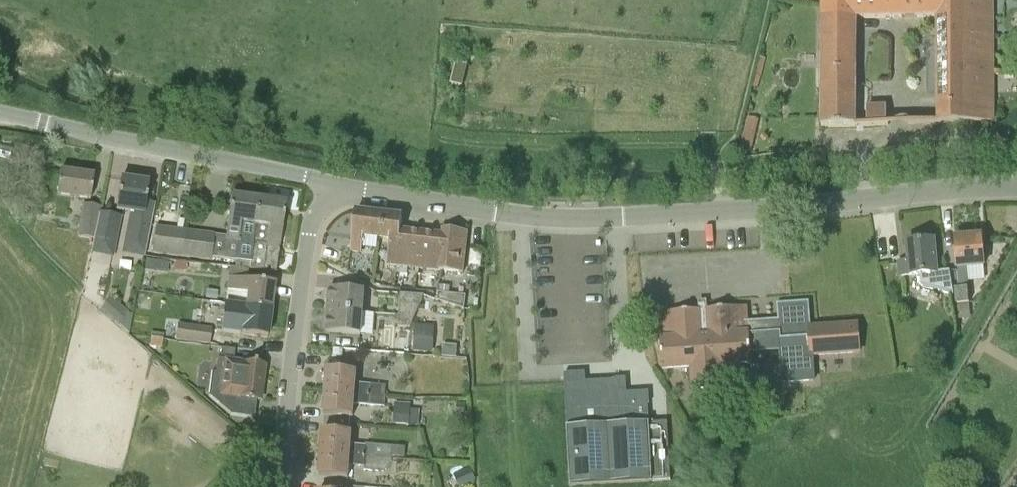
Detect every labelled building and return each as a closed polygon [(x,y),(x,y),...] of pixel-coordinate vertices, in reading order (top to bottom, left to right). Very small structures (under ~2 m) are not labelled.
[(935,19),(935,17),(964,16),(964,0),(817,0),(821,128),(855,126),(851,20),(935,19)] [(992,102),(989,0),(964,0),(964,16),(935,17),(935,19),(939,123),(993,122),(992,102)] [(866,106),(867,124),(887,123),(887,106),(866,106)] [(759,120),(747,119),(741,144),(752,146),(759,120)] [(728,157),(734,159),(736,148),(730,147),(728,157)] [(90,201),(91,196),(94,176),(60,171),(58,191),(56,196),(90,201)] [(144,213),(146,204),(149,184),(121,180),(118,200),(116,211),(128,212),(123,242),(121,254),(144,257),(146,246),(147,246),(153,215),(144,213)] [(252,263),(260,199),(231,195),(228,215),(226,236),(156,226),(151,253),(211,261),(211,258),(235,261),(235,267),(250,269),(250,262),(252,263)] [(250,269),(256,270),(276,273),(286,203),(260,199),(252,263),(250,262),(250,269)] [(95,240),(100,214),(101,207),(82,204),(78,237),(95,240)] [(376,240),(379,215),(355,212),(351,252),(361,253),(363,238),(376,240)] [(112,255),(118,216),(100,214),(95,240),(93,252),(112,255)] [(396,266),(401,231),(402,218),(379,215),(376,240),(391,242),(388,266),(396,266)] [(463,274),(465,252),(467,232),(445,229),(444,236),(439,271),(463,274)] [(418,269),(422,233),(401,231),(396,266),(418,269)] [(439,271),(444,236),(422,233),(418,269),(439,271)] [(985,269),(983,257),(981,237),(955,239),(960,288),(956,289),(957,304),(959,320),(970,319),(969,303),(967,270),(985,269)] [(937,271),(936,261),(934,241),(908,243),(909,262),(900,263),(901,279),(920,277),(921,287),(953,295),(950,270),(937,271)] [(145,270),(154,272),(156,261),(147,260),(145,270)] [(132,286),(139,287),(142,270),(135,269),(132,286)] [(275,283),(255,281),(228,278),(226,290),(227,290),(225,304),(245,307),(245,306),(271,310),(275,283)] [(439,293),(449,294),(450,287),(440,286),(439,293)] [(365,292),(350,290),(330,288),(328,310),(363,313),(365,292)] [(439,293),(438,293),(437,300),(464,310),(466,295),(449,294),(439,293)] [(415,316),(423,295),(401,294),(400,315),(415,316)] [(129,314),(110,297),(100,310),(119,326),(129,314)] [(750,333),(764,332),(780,331),(784,383),(814,381),(812,356),(859,353),(857,325),(810,328),(808,302),(778,304),(779,322),(748,325),(746,307),(708,309),(708,311),(699,312),(699,310),(660,313),(662,338),(660,339),(663,369),(692,367),(693,389),(724,387),(722,365),(751,363),(750,333)] [(267,338),(271,310),(245,306),(245,307),(244,321),(222,319),(221,331),(267,338)] [(361,335),(363,313),(328,310),(326,332),(346,334),(361,335)] [(399,327),(410,327),(415,316),(400,315),(399,327)] [(178,324),(175,340),(210,345),(212,328),(178,324)] [(435,325),(415,324),(413,351),(433,353),(435,325)] [(161,349),(163,339),(151,338),(149,347),(161,349)] [(333,348),(332,356),(342,357),(343,349),(333,348)] [(208,397),(217,404),(230,416),(252,418),(255,401),(259,402),(264,365),(255,364),(256,363),(253,362),(253,364),(217,359),(215,373),(211,372),(208,397)] [(332,369),(341,370),(341,362),(332,361),(332,369)] [(357,371),(347,370),(341,370),(332,369),(327,369),(326,392),(371,395),(371,396),(385,397),(385,386),(372,385),(356,384),(357,371)] [(578,373),(564,374),(565,383),(578,382),(578,373)] [(565,383),(570,486),(671,481),(668,423),(649,424),(648,393),(625,394),(625,384),(616,385),(616,380),(586,382),(586,385),(578,385),(578,382),(565,383)] [(371,396),(371,395),(326,392),(324,414),(344,416),(354,416),(355,404),(369,406),(384,408),(385,397),(371,396)] [(411,409),(411,404),(395,403),(394,424),(409,425),(409,424),(415,424),(415,410),(411,409)] [(321,453),(392,458),(392,457),(393,446),(366,444),(366,446),(352,445),(353,433),(343,432),(323,430),(321,453)] [(393,446),(392,457),(393,457),(405,458),(406,447),(393,446)] [(383,472),(392,458),(321,453),(319,476),(349,478),(350,466),(365,467),(365,470),(383,472)] [(454,474),(459,486),(461,486),(463,486),(474,482),(475,481),(474,478),(470,468),(458,473),(454,474)] [(956,482),(958,486),(977,486),(971,475),(956,482)]
